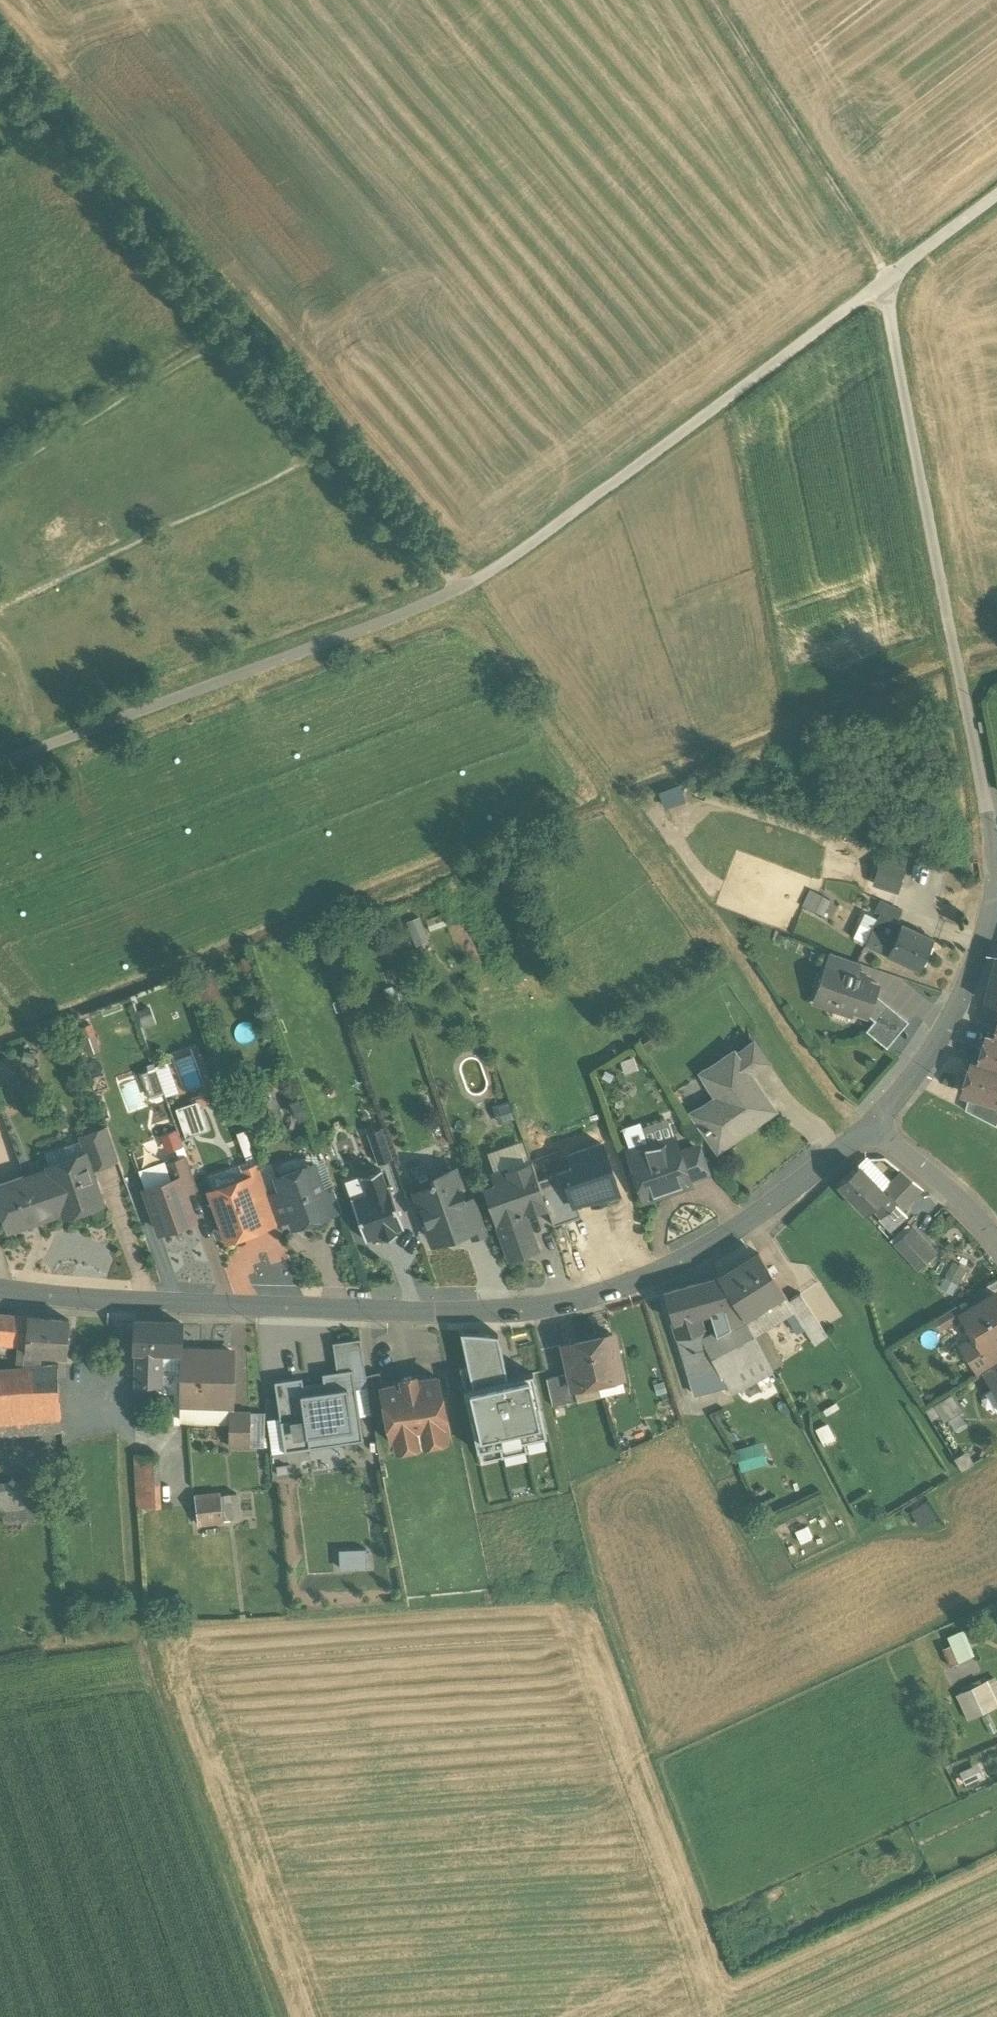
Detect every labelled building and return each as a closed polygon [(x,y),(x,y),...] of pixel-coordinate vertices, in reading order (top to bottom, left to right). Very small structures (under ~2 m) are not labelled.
[(661,795),(666,809),(685,803),(680,789),(661,795)] [(904,869),(880,862),(874,881),(898,889),(904,869)] [(823,900),(810,894),(803,910),(815,916),(823,900)] [(902,910),(881,900),(875,912),(879,914),(896,922),(902,910)] [(833,914),(822,908),(814,922),(825,928),(833,914)] [(896,922),(879,914),(865,944),(919,970),(933,939),(896,922)] [(860,963),(830,953),(826,965),(856,976),(856,974),(860,963)] [(856,976),(826,965),(814,1000),(834,1007),(836,1004),(866,1014),(874,1021),(885,1009),(880,1005),(872,1002),(878,987),(869,984),(870,979),(856,974),(856,976)] [(989,985),(985,1003),(996,1007),(996,987),(989,985)] [(908,1024),(887,1006),(885,1009),(874,1021),(866,1031),(887,1049),(908,1024)] [(986,1035),(977,1064),(996,1070),(996,1038),(994,1037),(986,1035)] [(768,1063),(753,1042),(735,1055),(749,1075),(768,1063)] [(735,1055),(734,1054),(713,1068),(726,1087),(727,1086),(731,1091),(694,1116),(717,1149),(743,1130),(740,1126),(770,1105),(749,1075),(735,1055)] [(18,1078),(7,1059),(0,1064),(0,1084),(3,1088),(18,1078)] [(971,1062),(963,1093),(969,1095),(996,1103),(996,1070),(977,1064),(971,1062)] [(167,1065),(140,1076),(150,1100),(164,1094),(166,1099),(179,1094),(167,1065)] [(996,1124),(996,1103),(969,1095),(966,1111),(996,1127),(996,1124)] [(199,1110),(184,1115),(192,1141),(207,1136),(199,1110)] [(523,1136),(519,1121),(507,1125),(511,1140),(523,1136)] [(106,1129),(78,1139),(84,1156),(90,1173),(118,1164),(106,1129)] [(392,1161),(382,1133),(368,1137),(378,1166),(392,1161)] [(674,1139),(648,1148),(643,1146),(634,1149),(632,1154),(629,1155),(645,1198),(689,1183),(688,1179),(678,1153),(674,1139)] [(700,1146),(678,1153),(688,1179),(709,1172),(700,1146)] [(574,1207),(577,1207),(617,1192),(601,1147),(558,1162),(563,1176),(574,1207)] [(0,1190),(0,1207),(9,1233),(64,1214),(66,1220),(102,1208),(90,1173),(84,1156),(49,1169),(51,1173),(0,1190)] [(186,1160),(165,1167),(172,1185),(181,1182),(186,1198),(197,1194),(186,1160)] [(531,1166),(493,1179),(500,1198),(489,1202),(498,1226),(497,1226),(510,1262),(536,1253),(524,1219),(547,1211),(538,1185),(531,1166)] [(884,1194),(857,1166),(837,1185),(864,1213),(872,1206),(885,1195),(884,1194)] [(258,1170),(242,1176),(247,1188),(248,1188),(254,1203),(267,1198),(258,1170)] [(381,1173),(362,1179),(368,1196),(351,1202),(365,1243),(381,1238),(383,1242),(385,1242),(384,1239),(394,1236),(395,1239),(397,1238),(395,1233),(404,1230),(389,1189),(387,1189),(381,1173)] [(454,1173),(436,1179),(434,1184),(432,1184),(430,1188),(431,1188),(430,1191),(418,1195),(436,1245),(454,1238),(454,1236),(462,1233),(463,1235),(469,1233),(471,1232),(464,1213),(466,1206),(465,1205),(454,1173)] [(904,1174),(884,1194),(885,1195),(897,1207),(920,1187),(904,1174)] [(302,1180),(294,1176),(283,1180),(279,1187),(282,1196),(283,1195),(292,1221),(291,1221),(293,1229),(309,1223),(310,1226),(328,1220),(327,1219),(322,1203),(325,1201),(323,1194),(318,1182),(305,1186),(302,1180)] [(563,1176),(538,1185),(547,1211),(553,1230),(581,1220),(577,1207),(574,1207),(563,1176)] [(172,1185),(147,1194),(161,1235),(195,1223),(186,1198),(181,1182),(172,1185)] [(247,1188),(215,1200),(230,1242),(263,1230),(254,1203),(248,1188),(247,1188)] [(333,1191),(323,1194),(325,1201),(322,1203),(327,1219),(341,1214),(333,1191)] [(282,1196),(268,1200),(277,1225),(277,1226),(291,1221),(292,1221),(283,1195),(282,1196)] [(897,1207),(885,1195),(872,1206),(892,1226),(903,1214),(897,1207)] [(267,1198),(254,1203),(263,1230),(277,1225),(268,1200),(267,1198)] [(475,1202),(465,1205),(466,1206),(464,1213),(471,1232),(469,1233),(471,1241),(487,1235),(475,1202)] [(935,1254),(911,1228),(893,1244),(918,1271),(935,1254)] [(783,1292),(758,1254),(718,1278),(735,1305),(744,1318),(758,1308),(783,1292)] [(966,1271),(953,1264),(940,1286),(953,1294),(966,1271)] [(718,1278),(701,1283),(664,1293),(680,1348),(701,1341),(696,1333),(703,1331),(698,1316),(711,1311),(735,1305),(718,1278)] [(783,1292),(758,1308),(770,1326),(793,1311),(795,1310),(789,1301),(783,1292)] [(827,1335),(800,1293),(789,1301),(795,1310),(793,1311),(814,1343),(827,1335)] [(961,1317),(982,1350),(983,1352),(996,1343),(996,1298),(995,1295),(961,1317)] [(718,1334),(745,1320),(744,1318),(735,1305),(711,1311),(718,1334)] [(955,1306),(933,1319),(940,1330),(961,1317),(955,1306)] [(770,1326),(758,1308),(744,1318),(745,1320),(754,1336),(770,1326)] [(0,1320),(0,1342),(11,1343),(13,1321),(0,1320)] [(718,1334),(703,1343),(719,1374),(761,1351),(754,1336),(745,1320),(718,1334)] [(28,1322),(13,1321),(11,1343),(30,1345),(28,1322)] [(61,1322),(28,1322),(30,1345),(33,1372),(57,1370),(64,1369),(61,1322)] [(164,1327),(136,1327),(135,1375),(159,1375),(160,1347),(164,1347),(164,1327)] [(181,1328),(164,1327),(164,1347),(160,1347),(159,1375),(159,1381),(175,1381),(175,1407),(180,1408),(179,1378),(180,1356),(180,1354),(181,1328)] [(612,1334),(588,1340),(597,1383),(621,1378),(612,1334)] [(477,1452),(547,1436),(533,1375),(509,1383),(497,1337),(460,1337),(475,1388),(463,1390),(477,1452)] [(588,1340),(563,1345),(570,1374),(573,1388),(575,1388),(597,1383),(588,1340)] [(701,1341),(680,1348),(695,1395),(725,1386),(719,1374),(703,1343),(702,1341),(701,1341)] [(360,1343),(333,1348),(339,1385),(355,1382),(356,1392),(367,1391),(366,1377),(360,1343)] [(982,1350),(967,1359),(978,1376),(992,1368),(996,1365),(996,1343),(983,1352),(982,1350)] [(761,1351),(719,1374),(725,1386),(729,1393),(772,1370),(761,1351)] [(233,1355),(180,1354),(180,1356),(179,1378),(180,1408),(181,1408),(231,1411),(233,1355)] [(33,1377),(0,1380),(0,1426),(61,1420),(57,1370),(33,1372),(33,1377)] [(570,1374),(546,1379),(552,1406),(578,1401),(575,1388),(573,1388),(570,1374)] [(159,1375),(135,1375),(135,1406),(175,1407),(175,1381),(159,1381),(159,1375)] [(380,1375),(366,1377),(367,1391),(372,1418),(386,1416),(381,1391),(382,1391),(380,1375)] [(414,1380),(401,1383),(402,1387),(382,1391),(381,1391),(386,1416),(392,1444),(446,1433),(436,1380),(415,1384),(414,1380)] [(295,1383),(275,1386),(286,1455),(311,1452),(310,1440),(341,1435),(343,1447),(364,1445),(356,1392),(355,1382),(339,1385),(296,1391),(295,1383)] [(935,1402),(940,1415),(957,1408),(952,1395),(935,1402)] [(231,1411),(181,1408),(180,1408),(180,1424),(230,1426),(230,1416),(231,1416),(231,1411)] [(231,1416),(230,1416),(230,1426),(230,1451),(249,1451),(249,1416),(231,1416)] [(263,1416),(249,1416),(249,1451),(263,1451),(263,1416)] [(739,1469),(766,1464),(762,1442),(735,1448),(739,1469)] [(161,1510),(158,1460),(136,1461),(138,1512),(161,1510)] [(234,1498),(220,1499),(224,1523),(237,1522),(234,1498)] [(220,1499),(195,1502),(197,1518),(204,1517),(222,1515),(220,1499)] [(204,1517),(197,1518),(198,1527),(205,1526),(204,1517)] [(365,1571),(366,1549),(337,1549),(336,1570),(365,1571)] [(962,1632),(948,1638),(958,1660),(971,1655),(962,1632)] [(961,1698),(970,1723),(996,1713),(996,1696),(993,1686),(961,1698)] [(975,1768),(959,1776),(964,1786),(979,1779),(975,1768)]
